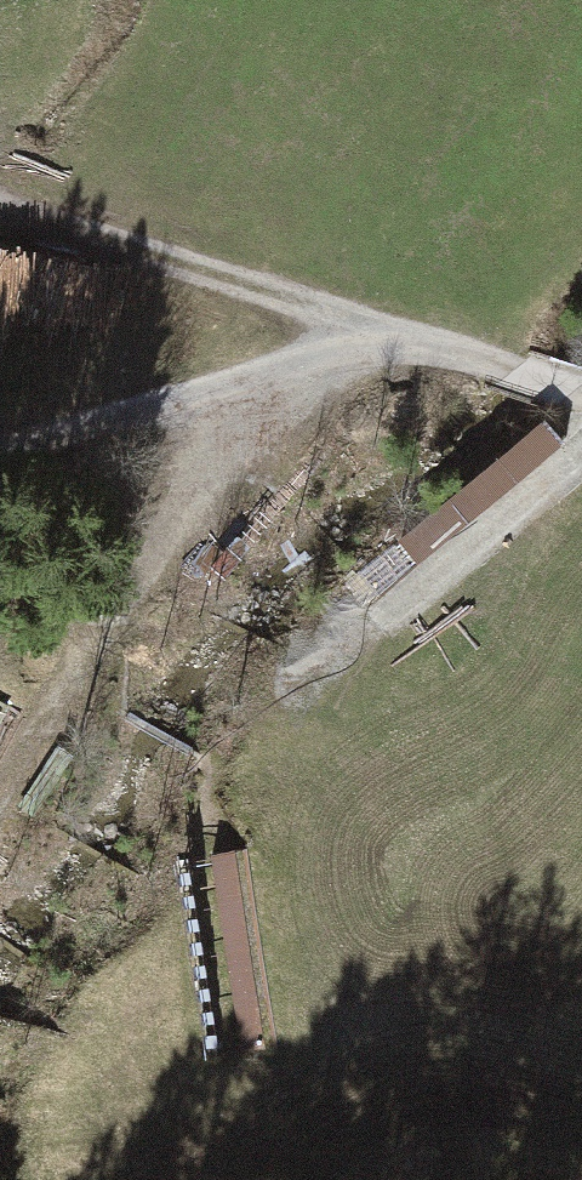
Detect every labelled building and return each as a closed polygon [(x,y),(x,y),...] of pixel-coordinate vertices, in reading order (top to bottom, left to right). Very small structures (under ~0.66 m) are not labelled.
[(427,545),(565,428),(541,400),(404,517),(427,545)] [(268,1051),(252,859),(213,863),(229,1054),(268,1051)]
